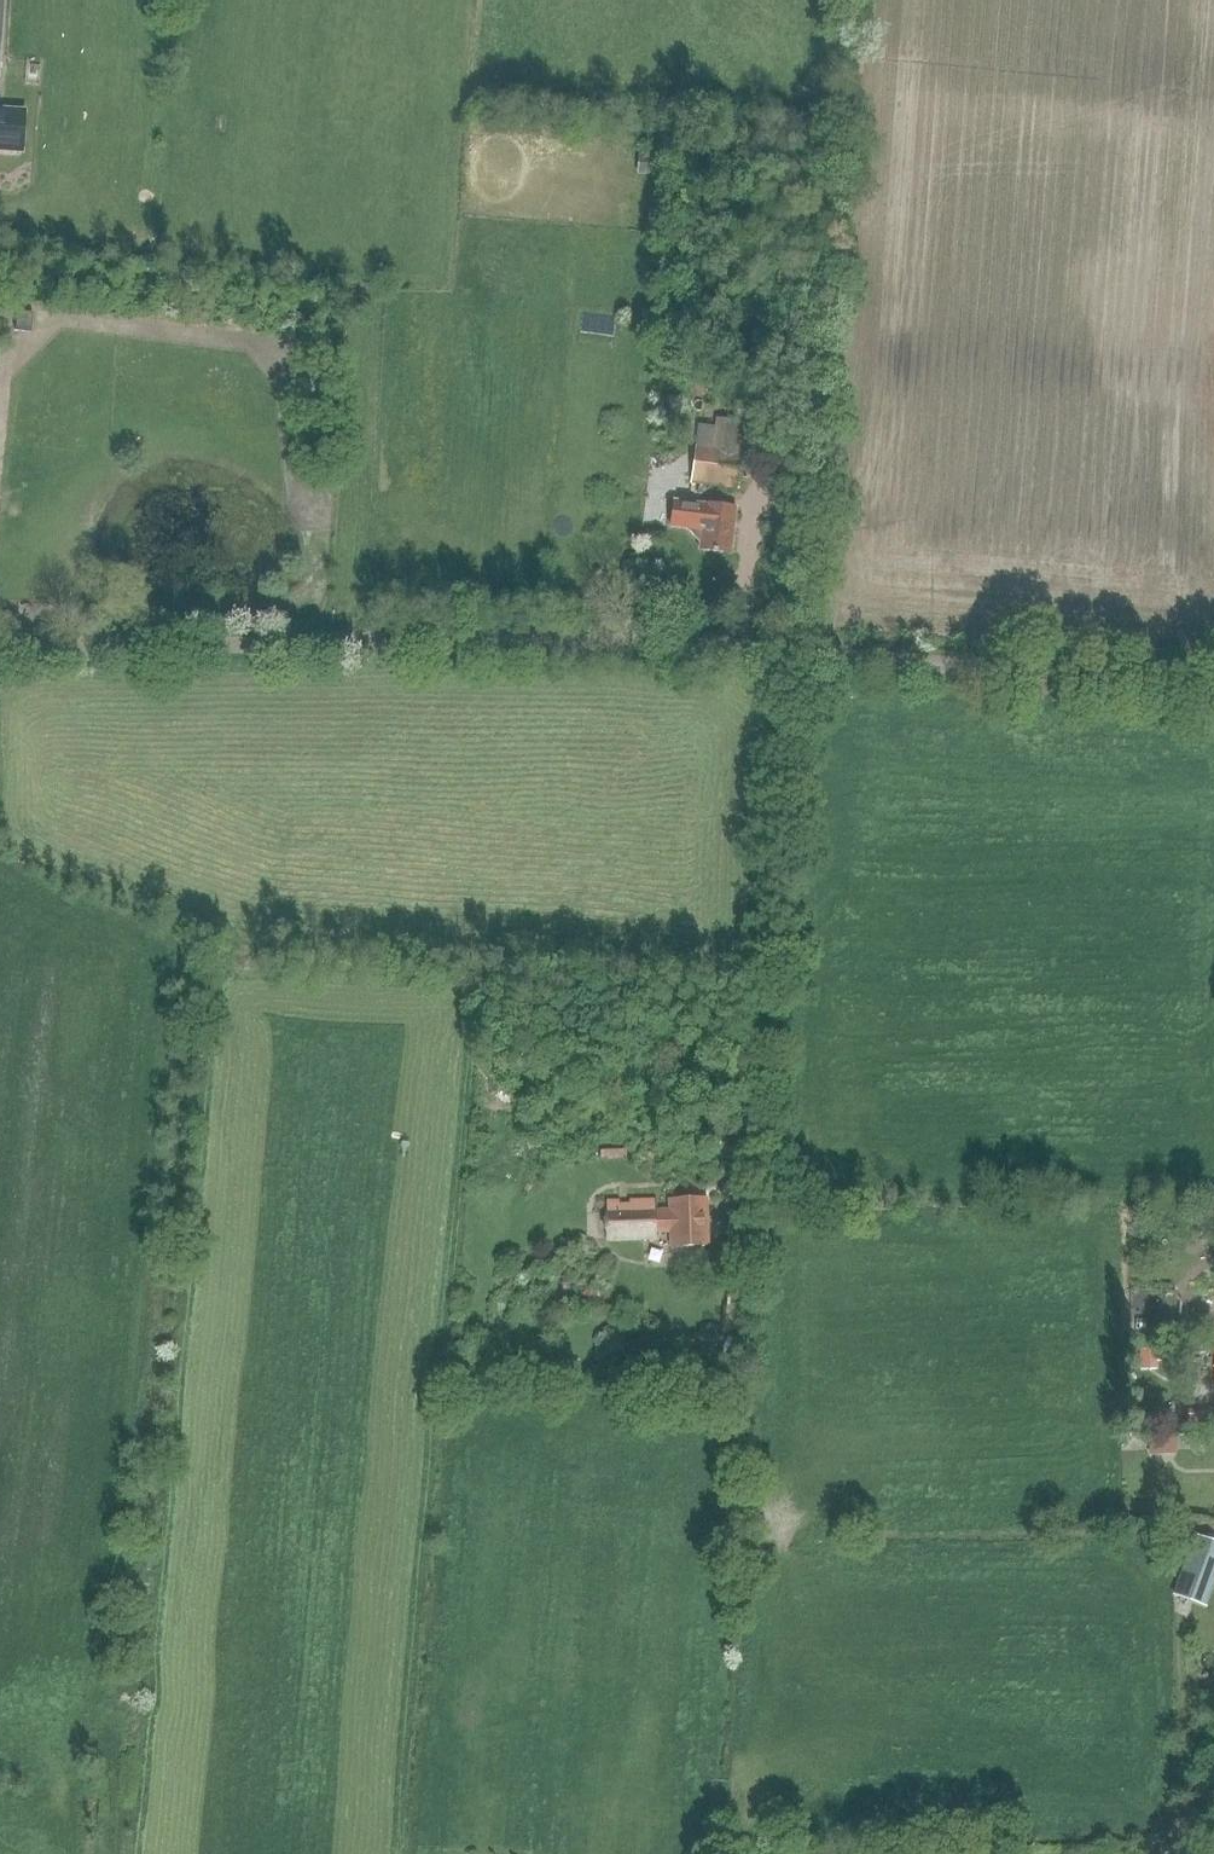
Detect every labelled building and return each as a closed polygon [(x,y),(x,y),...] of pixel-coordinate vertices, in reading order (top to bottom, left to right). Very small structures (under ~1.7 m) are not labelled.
[(24,111),(0,110),(0,151),(21,152),(24,111)] [(663,156),(638,153),(636,173),(661,175),(663,156)] [(727,419),(715,417),(712,443),(695,441),(690,482),(738,488),(748,410),(729,408),(727,419)] [(810,445),(795,444),(794,464),(809,465),(810,445)] [(700,544),(699,549),(730,553),(735,507),(704,504),(672,500),(668,528),(688,531),(700,544)] [(492,1096),(490,1113),(509,1115),(510,1098),(492,1096)] [(657,1198),(607,1200),(609,1238),(657,1237),(657,1231),(673,1230),(673,1245),(711,1244),(709,1197),(671,1198),(672,1208),(657,1208),(657,1198)] [(1159,1349),(1140,1349),(1140,1372),(1159,1372),(1159,1349)] [(1194,1535),(1178,1581),(1210,1592),(1213,1580),(1213,1542),(1194,1535)]
